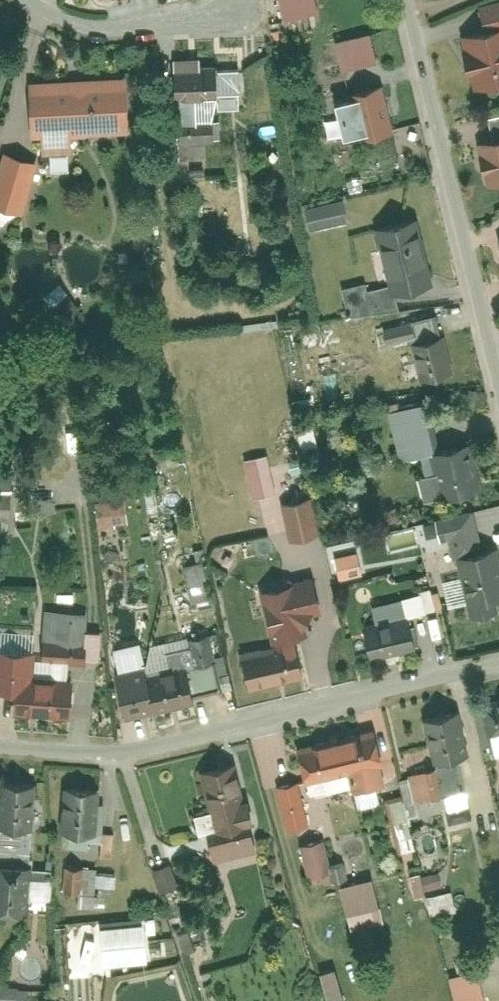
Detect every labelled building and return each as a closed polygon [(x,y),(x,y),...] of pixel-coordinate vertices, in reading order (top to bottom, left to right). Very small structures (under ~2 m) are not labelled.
[(491,34),(498,32),(498,5),(484,9),(491,34)] [(342,40),(351,70),(387,59),(379,30),(342,40)] [(465,45),(479,94),(498,88),(498,36),(465,45)] [(177,68),(177,100),(224,100),(224,68),(177,68)] [(28,83),(31,140),(129,136),(127,78),(28,83)] [(360,137),(392,130),(381,86),(349,94),(350,99),(335,102),(344,137),(359,133),(360,137)] [(188,127),(188,158),(212,158),(212,139),(226,139),(226,127),(188,127)] [(483,142),(493,189),(498,187),(498,138),(483,142)] [(25,211),(39,159),(3,150),(0,160),(0,204),(25,211)] [(59,169),(76,169),(76,152),(59,152),(59,169)] [(302,211),(305,233),(352,227),(349,205),(302,211)] [(385,228),(399,293),(437,286),(424,220),(385,228)] [(344,295),(348,320),(396,313),(392,287),(344,295)] [(417,345),(424,384),(458,378),(451,339),(417,345)] [(393,412),(402,460),(441,453),(431,404),(393,412)] [(479,446),(436,456),(446,502),(489,493),(479,446)] [(2,479),(2,514),(16,514),(16,479),(2,479)] [(281,506),(289,544),(326,536),(317,498),(281,506)] [(98,507),(101,529),(130,526),(128,503),(98,507)] [(454,556),(484,550),(478,516),(448,522),(454,556)] [(464,558),(475,610),(498,605),(498,550),(464,558)] [(336,559),(341,583),(366,579),(362,554),(336,559)] [(217,597),(213,560),(191,562),(194,599),(217,597)] [(265,584),(277,644),(317,637),(304,576),(265,584)] [(435,587),(408,592),(413,617),(440,612),(435,587)] [(365,629),(371,663),(418,654),(411,620),(365,629)] [(89,628),(87,657),(101,658),(103,629),(89,628)] [(195,662),(218,657),(211,631),(189,637),(195,662)] [(30,681),(33,646),(0,643),(0,679),(18,680),(30,681)] [(243,655),(251,692),(305,681),(297,644),(243,655)] [(119,676),(127,723),(163,717),(155,670),(119,676)] [(192,672),(158,678),(165,716),(199,710),(192,672)] [(18,680),(15,715),(78,720),(80,684),(30,681),(18,680)] [(474,704),(488,756),(498,753),(498,698),(474,704)] [(459,754),(470,751),(458,708),(424,717),(436,760),(459,754)] [(374,726),(298,746),(306,779),(349,768),(354,787),(387,778),(374,726)] [(459,754),(436,760),(437,766),(444,792),(465,786),(468,786),(459,754)] [(251,821),(235,761),(201,770),(217,830),(251,821)] [(417,799),(444,792),(437,766),(410,773),(417,799)] [(37,781),(0,778),(0,824),(34,826),(37,781)] [(288,825),(309,820),(298,779),(277,784),(288,825)] [(98,830),(99,786),(61,785),(60,829),(98,830)] [(444,792),(417,799),(421,816),(469,803),(465,786),(444,792)] [(258,848),(251,821),(217,830),(208,833),(215,860),(258,848)] [(34,826),(0,824),(0,865),(30,867),(34,826)] [(299,842),(307,872),(331,866),(329,862),(323,835),(299,842)] [(345,858),(329,862),(331,866),(334,877),(349,873),(345,858)] [(153,865),(161,888),(180,882),(172,859),(153,865)] [(99,865),(67,864),(67,891),(99,891),(99,865)] [(0,865),(0,910),(28,912),(31,867),(30,867),(0,865)] [(427,890),(445,885),(440,869),(422,873),(427,890)] [(352,927),(385,919),(373,874),(340,883),(352,927)] [(435,916),(458,910),(452,887),(429,893),(435,916)] [(156,961),(154,922),(111,924),(113,962),(156,961)] [(498,939),(498,924),(487,925),(488,940),(498,939)] [(345,1000),(335,964),(319,968),(328,1000),(341,1000),(345,1000)] [(478,965),(448,973),(455,1000),(487,1000),(478,965)] [(20,985),(0,983),(0,1000),(18,1000),(20,985)]
